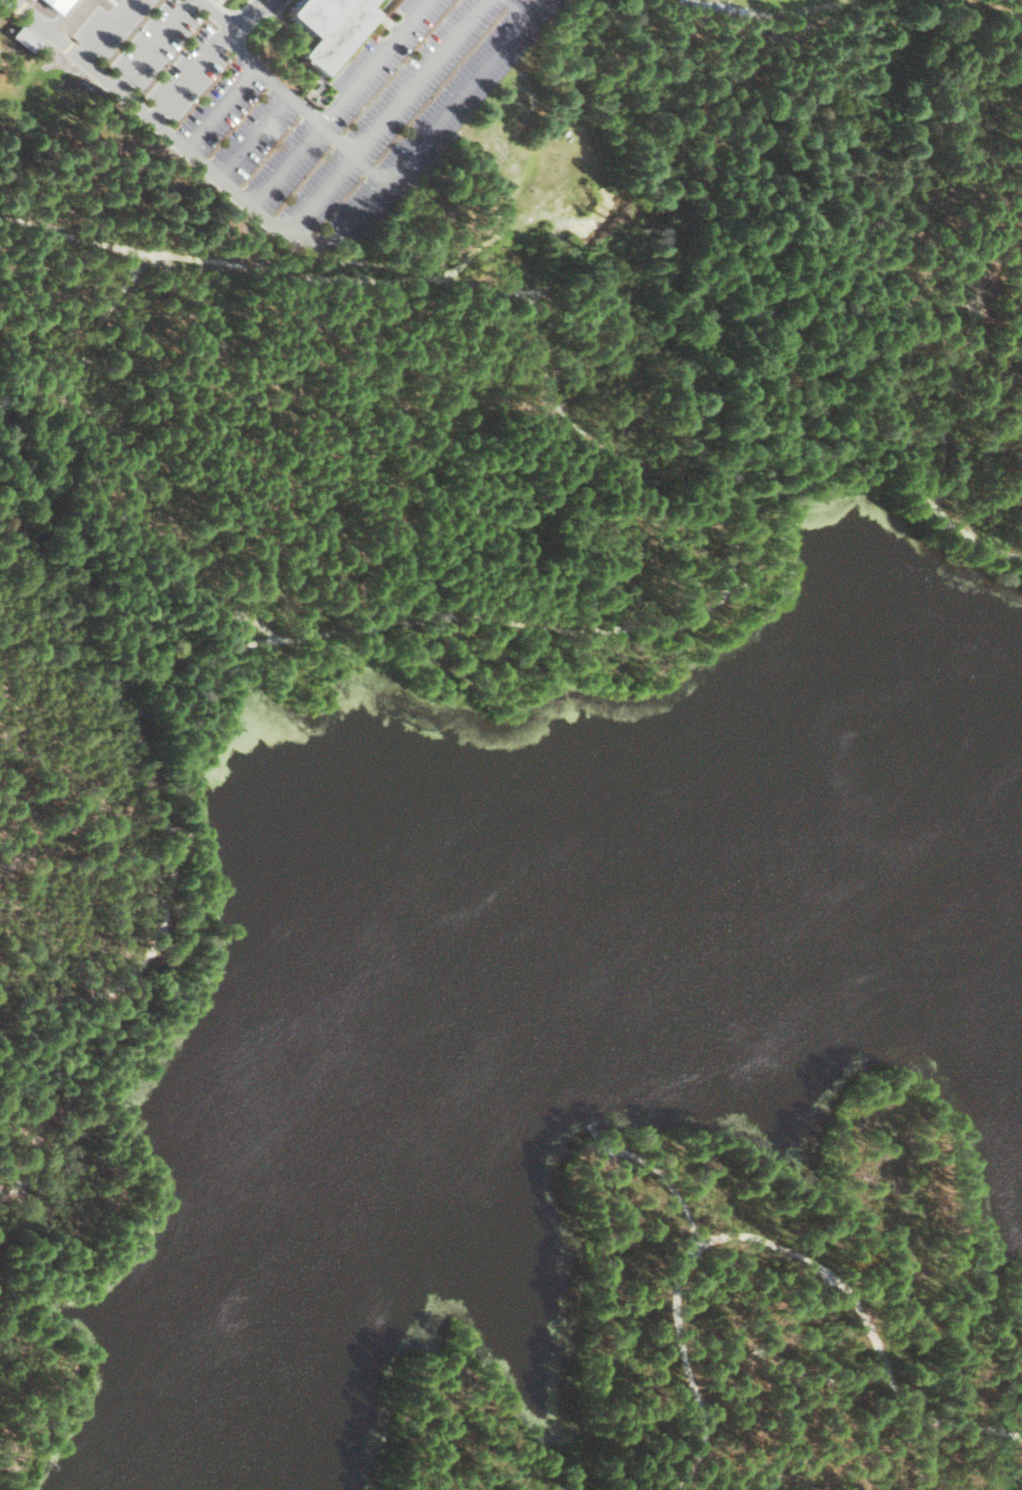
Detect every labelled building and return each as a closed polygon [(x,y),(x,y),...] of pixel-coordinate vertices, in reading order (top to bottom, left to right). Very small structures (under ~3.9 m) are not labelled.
[(60,14),(72,0),(43,0),(60,14)] [(287,13),(315,36),(299,54),(324,75),(377,11),(369,5),(373,0),(298,0),(287,13)] [(11,35),(31,52),(41,40),(22,23),(11,35)]
